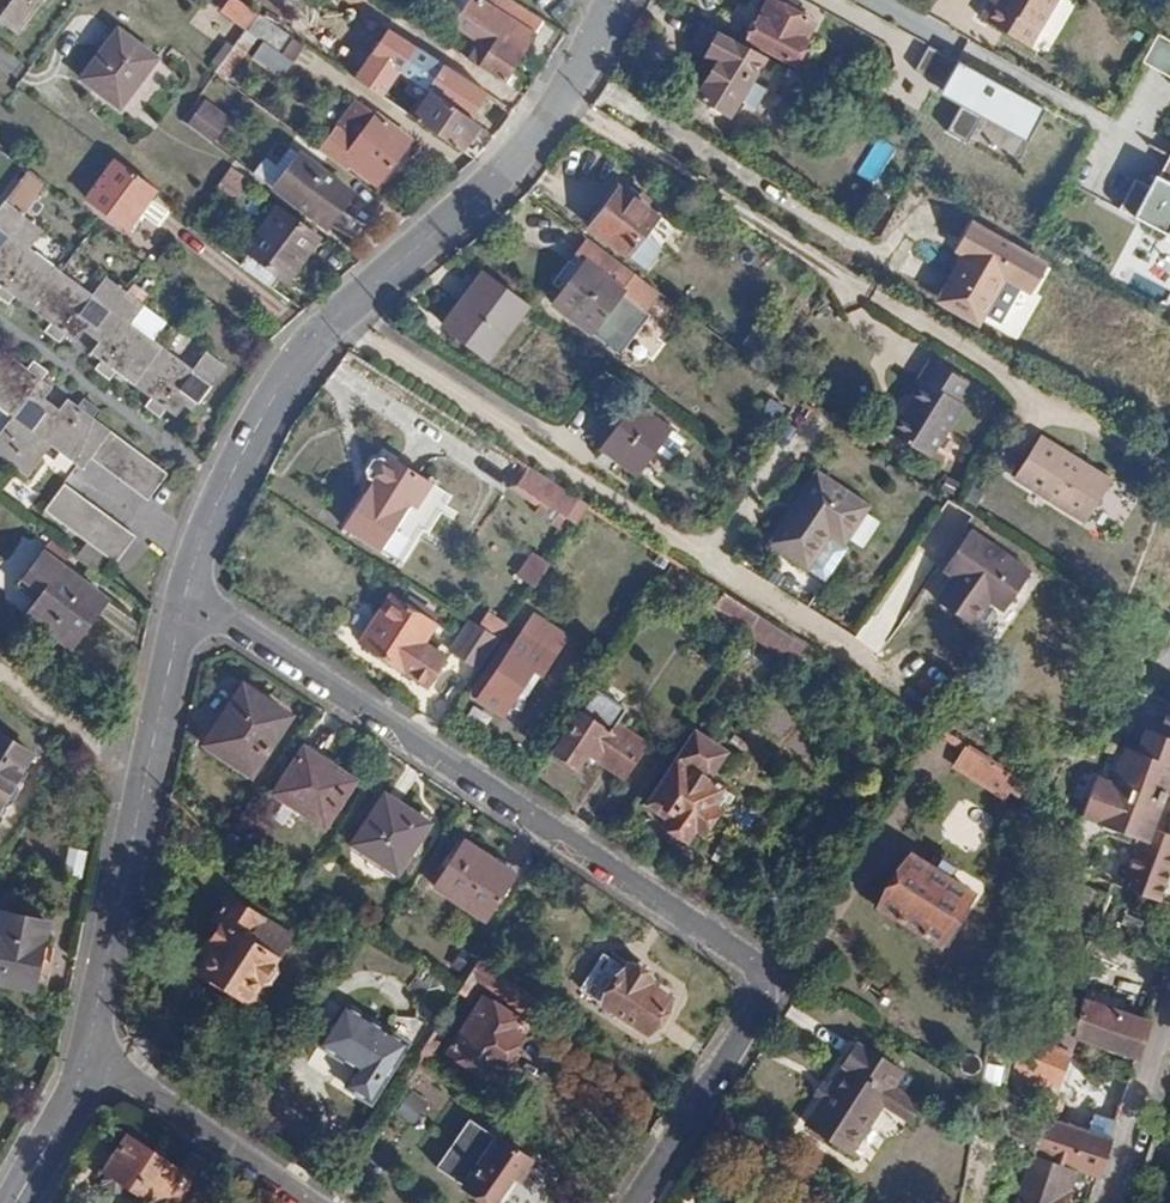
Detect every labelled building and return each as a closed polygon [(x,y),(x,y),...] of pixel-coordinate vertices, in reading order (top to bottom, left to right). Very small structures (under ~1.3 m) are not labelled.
[(15,3),(1,23),(16,35),(41,0),(11,0),(15,3)] [(462,14),(522,52),(542,21),(509,0),(470,0),(462,14)] [(748,41),(791,63),(812,23),(768,0),(748,41)] [(978,17),(1029,48),(1057,0),(995,0),(994,2),(991,0),(988,0),(978,17)] [(1140,5),(1154,15),(1163,0),(1143,0),(1140,5)] [(246,30),(282,53),(293,37),(257,14),(246,30)] [(455,24),(480,42),(469,60),(513,88),(520,77),(510,70),(522,52),(462,14),(455,24)] [(717,65),(696,97),(730,117),(739,101),(753,109),(764,91),(751,83),(766,58),(700,23),(685,46),(717,65)] [(1162,35),(1147,59),(1169,73),(1169,40),(1162,35)] [(930,51),(920,71),(946,83),(956,63),(930,51)] [(1032,143),(1049,113),(961,64),(945,94),(1032,143)] [(441,78),(432,92),(463,112),(472,98),(441,78)] [(132,93),(169,120),(178,108),(140,81),(132,93)] [(409,81),(394,104),(409,114),(417,102),(423,106),(430,95),(409,81)] [(417,102),(409,114),(463,149),(480,123),(463,112),(432,92),(430,95),(423,106),(417,102)] [(207,98),(188,124),(218,146),(237,120),(207,98)] [(361,104),(349,119),(363,130),(375,114),(361,104)] [(317,149),(324,154),(344,168),(348,162),(376,184),(410,139),(376,112),(375,114),(363,130),(353,143),(333,128),(317,149)] [(283,149),(312,170),(324,154),(317,149),(294,132),(283,149)] [(1156,185),(1138,176),(1123,206),(1169,229),(1169,157),(1156,185)] [(116,160),(90,196),(131,225),(157,190),(116,160)] [(229,165),(204,200),(224,213),(248,179),(229,165)] [(2,255),(0,258),(0,300),(6,304),(12,297),(49,324),(44,332),(58,342),(63,334),(74,341),(90,319),(107,332),(91,355),(103,363),(98,371),(113,382),(118,375),(154,401),(149,408),(164,419),(169,411),(179,419),(193,399),(201,405),(229,367),(210,354),(196,372),(129,323),(143,303),(109,278),(94,298),(24,246),(38,226),(22,214),(44,183),(23,166),(0,198),(0,253),(2,255)] [(303,183),(291,201),(325,227),(350,191),(321,169),(309,186),(303,183)] [(619,190),(591,228),(628,254),(655,218),(619,190)] [(277,208),(248,250),(282,273),(298,249),(304,253),(316,236),(277,208)] [(959,244),(969,250),(963,260),(950,283),(990,305),(1005,278),(1023,288),(1038,261),(970,224),(959,244)] [(586,265),(555,306),(592,334),(593,333),(611,347),(622,332),(627,336),(646,312),(641,308),(655,289),(637,275),(587,237),(574,255),(586,265)] [(959,244),(953,254),(963,260),(969,250),(959,244)] [(298,249),(282,273),(288,278),(304,253),(298,249)] [(238,263),(272,288),(282,273),(248,250),(238,263)] [(1038,261),(1023,288),(1032,293),(1047,266),(1038,261)] [(474,283),(441,326),(485,359),(518,317),(474,283)] [(941,298),(982,321),(990,305),(950,283),(941,298)] [(16,422),(0,445),(0,455),(34,480),(56,452),(86,473),(94,463),(152,505),(172,478),(73,405),(58,425),(37,410),(51,389),(0,352),(0,410),(16,422)] [(923,382),(904,413),(899,411),(887,431),(930,458),(961,405),(957,403),(970,382),(931,359),(920,380),(923,382)] [(634,405),(602,448),(638,473),(669,430),(634,405)] [(1036,434),(1011,477),(1081,521),(1107,479),(1036,434)] [(365,472),(368,480),(372,482),(411,507),(416,510),(431,486),(384,455),(381,460),(372,461),(365,472)] [(518,485),(568,516),(580,499),(530,467),(518,485)] [(817,472),(772,545),(810,569),(832,535),(846,543),(871,505),(817,472)] [(372,482),(344,529),(382,553),(411,507),(372,482)] [(69,488),(49,515),(121,567),(140,540),(69,488)] [(942,570),(950,576),(934,603),(970,626),(985,602),(993,590),(1008,600),(1028,570),(967,531),(942,570)] [(539,587),(555,561),(534,548),(518,574),(539,587)] [(70,649),(105,601),(41,552),(15,585),(36,601),(24,616),(70,649)] [(985,602),(1001,611),(1008,600),(993,590),(985,602)] [(726,592),(718,606),(737,618),(746,605),(726,592)] [(384,623),(369,647),(405,671),(422,645),(434,627),(390,597),(377,618),(384,623)] [(757,628),(772,638),(780,626),(764,617),(757,628)] [(377,618),(361,642),(369,647),(384,623),(377,618)] [(469,623),(449,652),(458,659),(477,628),(469,623)] [(518,625),(474,690),(504,710),(516,693),(526,699),(557,650),(518,625)] [(477,628),(458,659),(478,672),(498,642),(477,628)] [(422,645),(405,671),(428,687),(446,661),(422,645)] [(241,683),(203,740),(249,771),(287,714),(241,683)] [(593,697),(582,712),(612,731),(622,717),(593,697)] [(1091,874),(1158,899),(1169,904),(1169,704),(1157,699),(1128,777),(1116,773),(1109,794),(1120,798),(1091,874)] [(582,712),(556,755),(578,769),(588,754),(594,758),(595,757),(612,731),(582,712)] [(595,757),(631,781),(648,754),(612,731),(595,757)] [(699,732),(651,806),(678,823),(673,830),(697,846),(705,833),(712,838),(728,815),(721,809),(731,793),(712,779),(730,752),(699,732)] [(30,755),(0,736),(0,803),(30,755)] [(956,767),(1002,797),(1008,788),(1023,799),(1025,783),(969,746),(956,767)] [(304,749),(275,795),(325,828),(355,782),(304,749)] [(384,795),(353,846),(398,876),(430,825),(384,795)] [(465,843),(436,889),(484,921),(512,875),(465,843)] [(881,909),(940,945),(972,893),(913,857),(881,909)] [(209,956),(197,973),(245,1006),(259,987),(265,986),(271,978),(269,973),(288,945),(228,902),(213,923),(219,928),(209,943),(215,948),(209,956)] [(42,993),(47,970),(34,967),(43,925),(0,916),(0,985),(42,993)] [(202,938),(195,947),(209,956),(215,948),(209,943),(202,938)] [(581,987),(647,1035),(670,1002),(649,987),(652,982),(629,966),(626,969),(603,954),(581,987)] [(480,983),(518,1011),(529,997),(478,961),(460,990),(471,997),(480,983)] [(437,1026),(416,1061),(424,1067),(465,1003),(456,996),(444,1015),(437,1026)] [(479,997),(444,1051),(493,1084),(529,1029),(479,997)] [(1020,1042),(1070,1057),(1076,1040),(1135,1059),(1147,1023),(1084,1004),(1075,1030),(1029,1015),(1020,1042)] [(435,1008),(427,1019),(437,1026),(444,1015),(435,1008)] [(318,1048),(355,1072),(343,1089),(369,1106),(405,1049),(342,1009),(318,1048)] [(1020,1042),(1010,1072),(1059,1088),(1070,1057),(1020,1042)] [(859,1046),(808,1126),(853,1156),(884,1106),(894,1091),(904,1076),(859,1046)] [(413,1090),(399,1111),(417,1122),(431,1102),(413,1090)] [(884,1106),(910,1124),(920,1107),(894,1091),(884,1106)] [(487,1202),(492,1202),(510,1177),(520,1184),(534,1164),(471,1118),(436,1166),(487,1202)] [(1040,1118),(1028,1156),(1032,1158),(1072,1170),(1096,1178),(1108,1140),(1040,1118)] [(103,1172),(106,1174),(136,1194),(138,1196),(141,1192),(158,1202),(179,1202),(192,1183),(127,1138),(117,1153),(110,1154),(104,1163),(106,1167),(103,1172)] [(1018,1202),(1062,1202),(1072,1170),(1032,1158),(1018,1202)] [(127,1202),(129,1202),(136,1194),(106,1174),(99,1185),(127,1202)] [(492,1202),(506,1202),(520,1184),(510,1177),(492,1202)] [(719,1190),(710,1202),(737,1202),(719,1190)]
